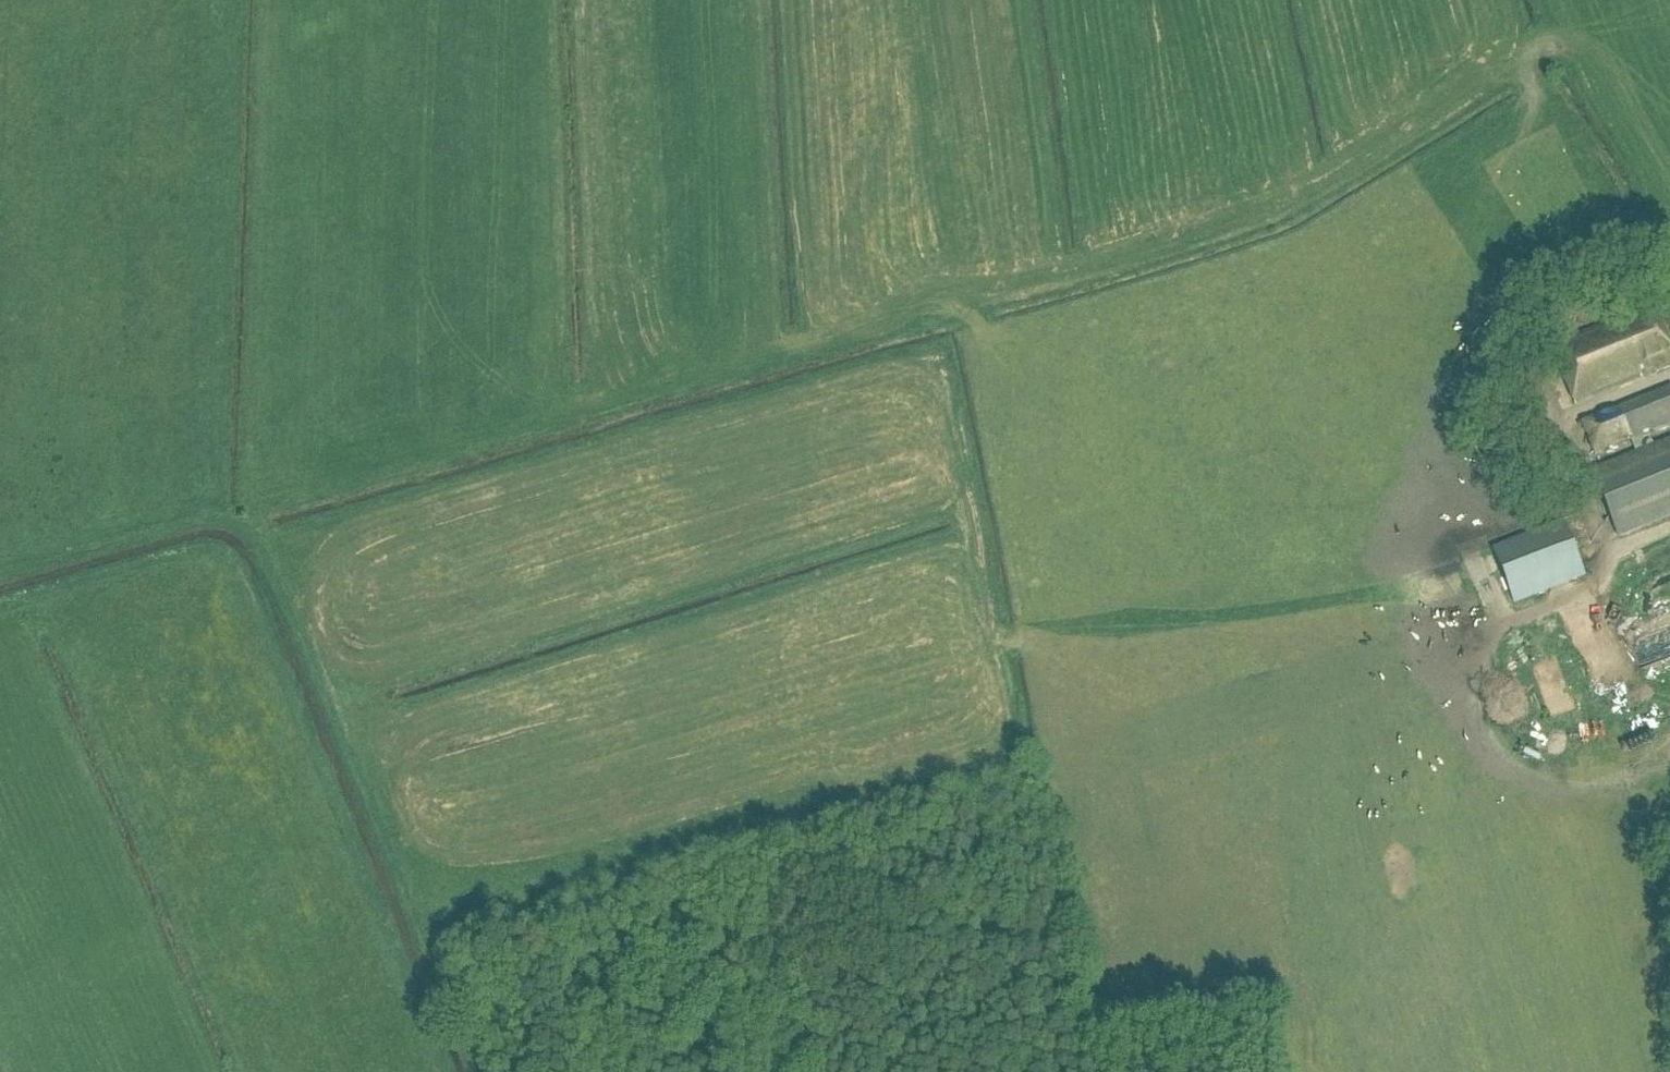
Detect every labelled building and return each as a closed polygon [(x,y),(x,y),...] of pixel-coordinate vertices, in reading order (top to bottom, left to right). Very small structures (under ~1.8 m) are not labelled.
[(1575,407),(1669,369),(1669,352),(1653,309),(1635,316),(1634,315),(1551,348),(1575,407)] [(1582,427),(1594,457),(1631,442),(1635,455),(1592,473),(1619,539),(1669,518),(1669,441),(1654,447),(1651,439),(1669,432),(1669,391),(1582,427)] [(1562,522),(1492,549),(1514,606),(1531,599),(1530,595),(1583,575),(1562,522)] [(1659,594),(1661,609),(1669,608),(1669,592),(1659,594)]
